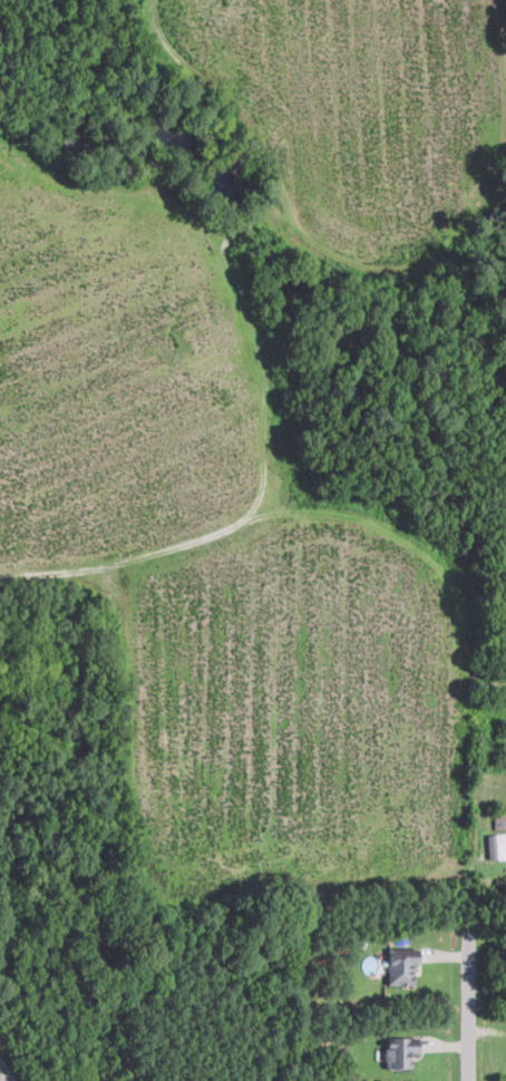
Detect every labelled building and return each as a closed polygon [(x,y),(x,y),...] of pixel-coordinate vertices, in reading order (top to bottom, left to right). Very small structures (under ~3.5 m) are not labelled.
[(486,835),(489,859),(505,857),(505,832),(486,835)] [(388,948),(388,984),(419,984),(419,948),(388,948)] [(410,1053),(419,1053),(419,1035),(385,1035),(385,1067),(410,1067),(410,1053)]
